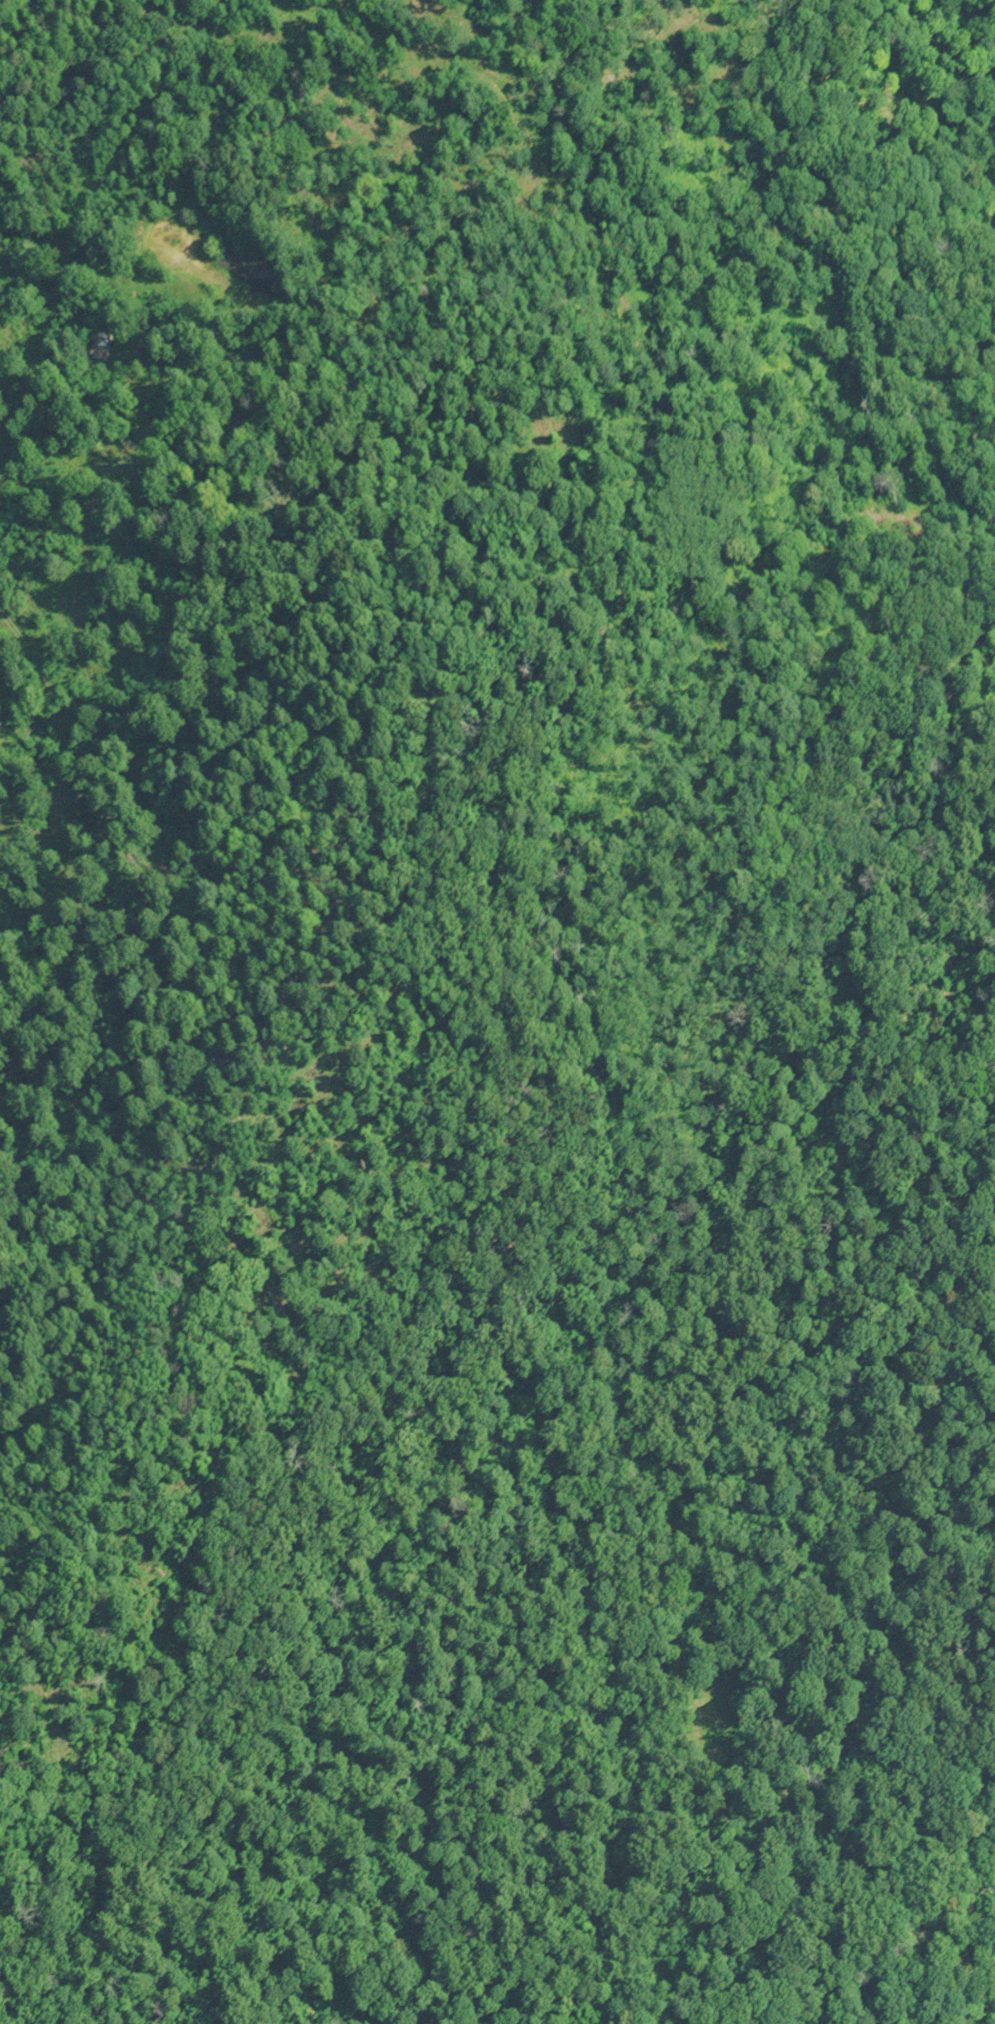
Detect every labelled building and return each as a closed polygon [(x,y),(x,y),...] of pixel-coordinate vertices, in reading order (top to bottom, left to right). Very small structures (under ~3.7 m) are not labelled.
[(91,354),(104,359),(110,337),(97,332),(91,354)]
